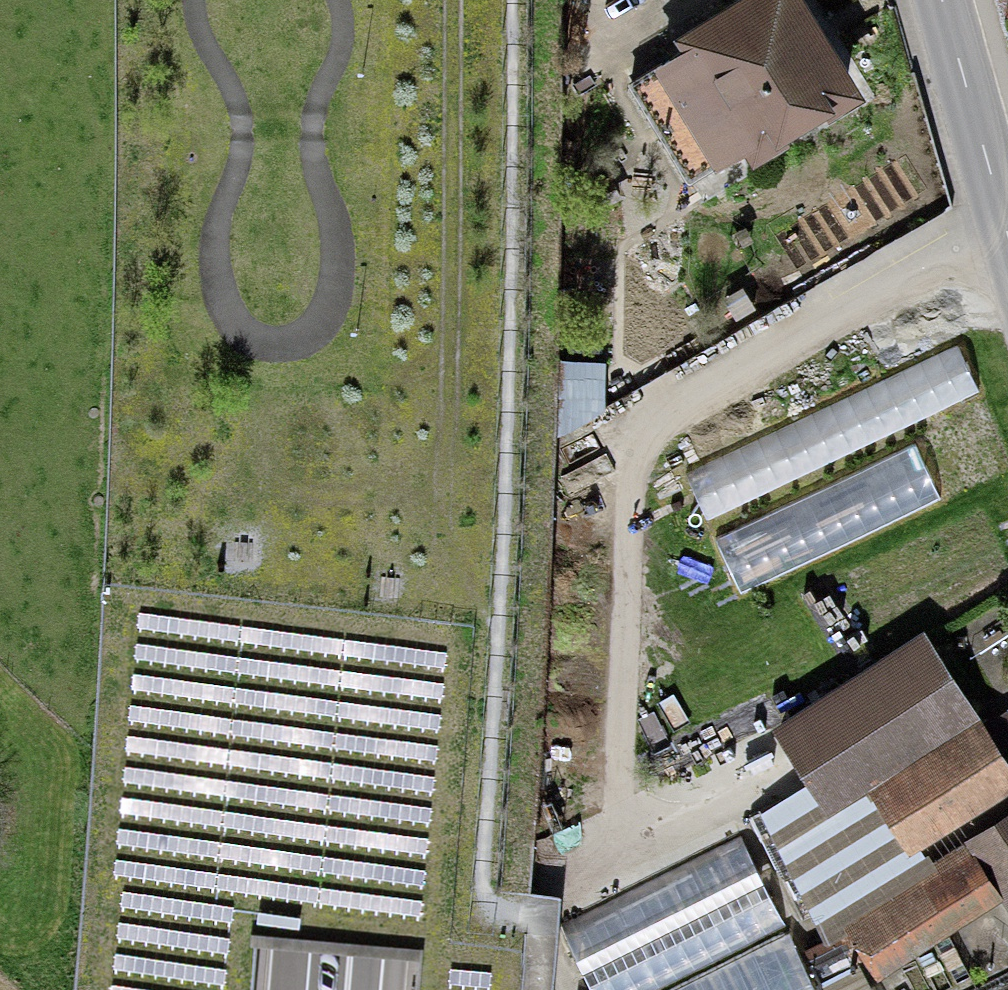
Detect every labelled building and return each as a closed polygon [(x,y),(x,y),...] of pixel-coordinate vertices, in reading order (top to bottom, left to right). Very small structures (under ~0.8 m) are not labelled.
[(656,51),(728,177),(864,99),(807,0),(746,0),(656,51)] [(772,726),(828,817),(873,789),(913,855),(1007,797),(1007,762),(927,631),(772,726)] [(786,800),(752,816),(802,920),(836,903),(786,800)] [(1007,890),(1007,816),(974,837),(1007,890)] [(737,838),(566,924),(600,989),(815,989),(737,838)] [(960,850),(854,915),(884,964),(990,898),(960,850)] [(965,989),(1007,989),(1007,967),(965,989)]
